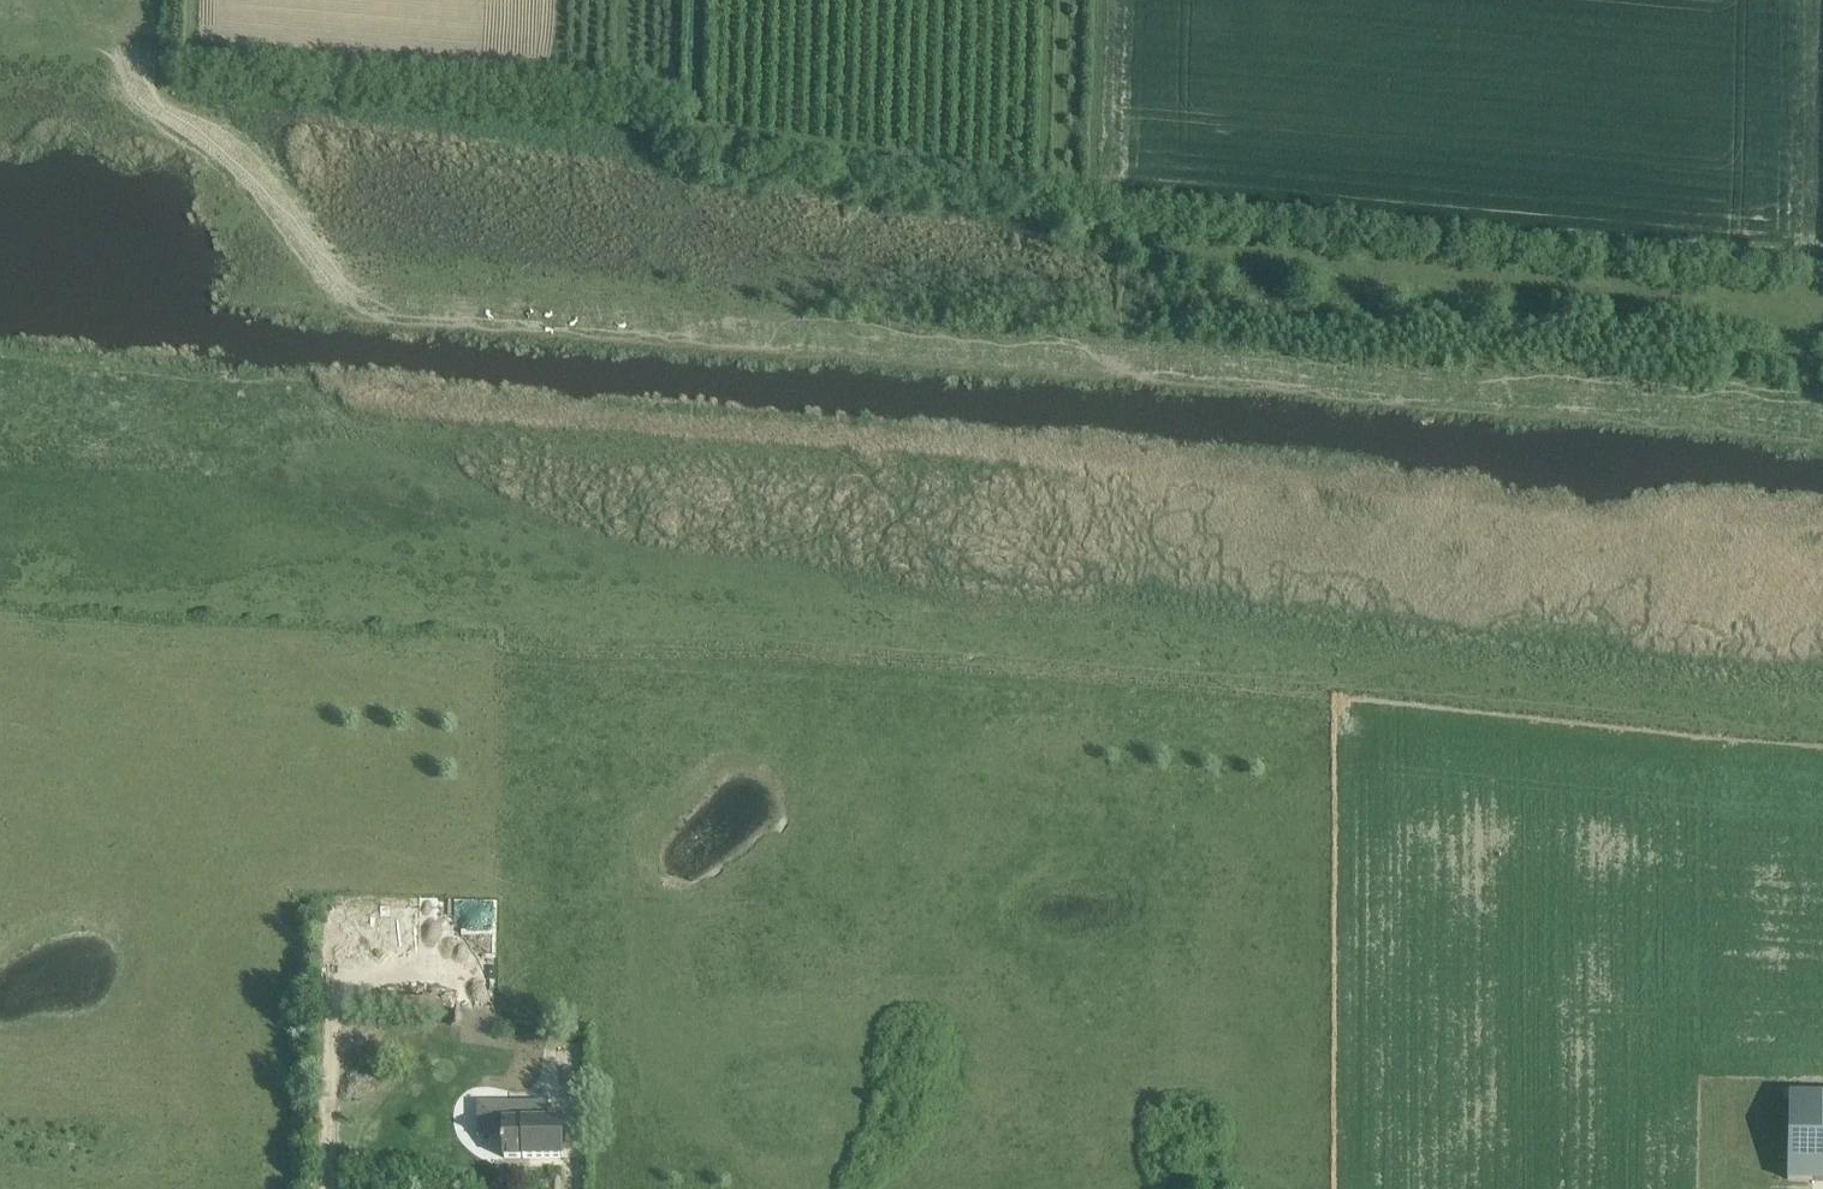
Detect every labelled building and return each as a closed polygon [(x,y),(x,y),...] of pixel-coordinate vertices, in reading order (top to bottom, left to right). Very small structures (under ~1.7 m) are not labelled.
[(352,927),(352,893),(327,893),(327,953),(340,953),(340,927),(352,927)] [(385,895),(370,894),(367,953),(382,954),(385,895)] [(1788,1096),(1787,1180),(1822,1181),(1822,1097),(1788,1096)] [(500,1103),(476,1104),(476,1137),(500,1137),(500,1146),(503,1146),(503,1159),(562,1159),(561,1120),(546,1120),(546,1112),(509,1112),(500,1112),(500,1103)]
